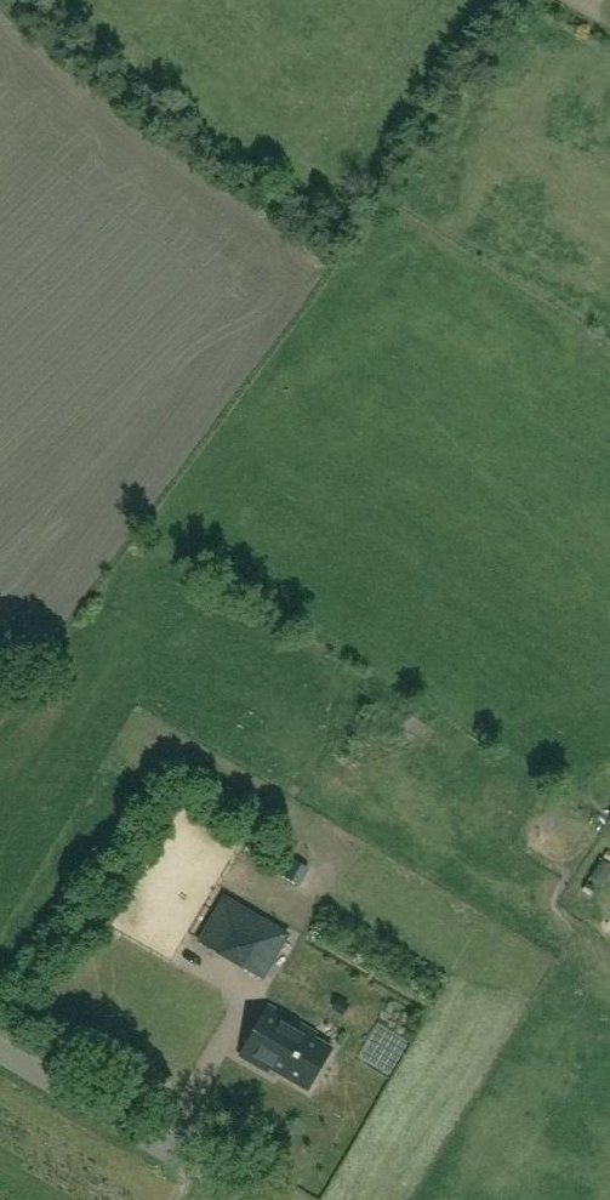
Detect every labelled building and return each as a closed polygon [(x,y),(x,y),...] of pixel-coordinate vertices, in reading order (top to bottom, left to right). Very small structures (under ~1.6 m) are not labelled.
[(257,942),(277,954),(289,934),(225,897),(199,941),(220,953),(234,929),(257,943),(257,942)] [(279,1073),(308,1090),(333,1048),(314,1037),(316,1033),(269,1006),(240,1055),(268,1072),(271,1067),(280,1072),(279,1073)]
